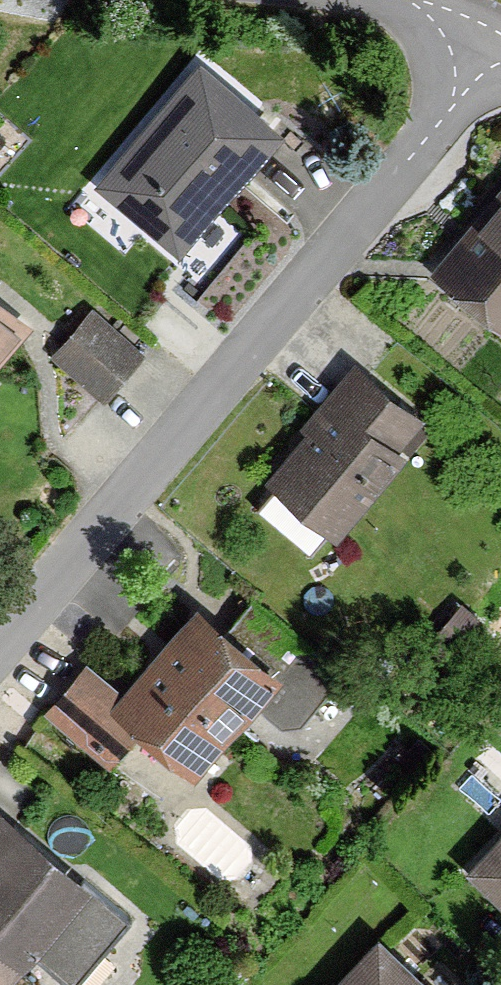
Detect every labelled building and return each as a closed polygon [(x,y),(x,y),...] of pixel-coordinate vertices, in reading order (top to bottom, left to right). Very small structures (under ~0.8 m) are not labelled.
[(275,135),(188,64),(86,189),(173,260),(275,135)] [(423,281),(500,343),(500,184),(423,281)] [(0,305),(0,336),(15,317),(0,305)] [(140,354),(86,311),(46,360),(100,403),(140,354)] [(417,426),(346,375),(257,497),(328,548),(417,426)] [(275,682),(188,612),(121,696),(84,667),(56,702),(179,801),(275,682)] [(27,960),(55,984),(77,984),(125,932),(0,820),(0,984),(5,984),(27,960)] [(460,870),(500,909),(500,827),(460,870)] [(369,942),(328,984),(414,984),(369,942)]
